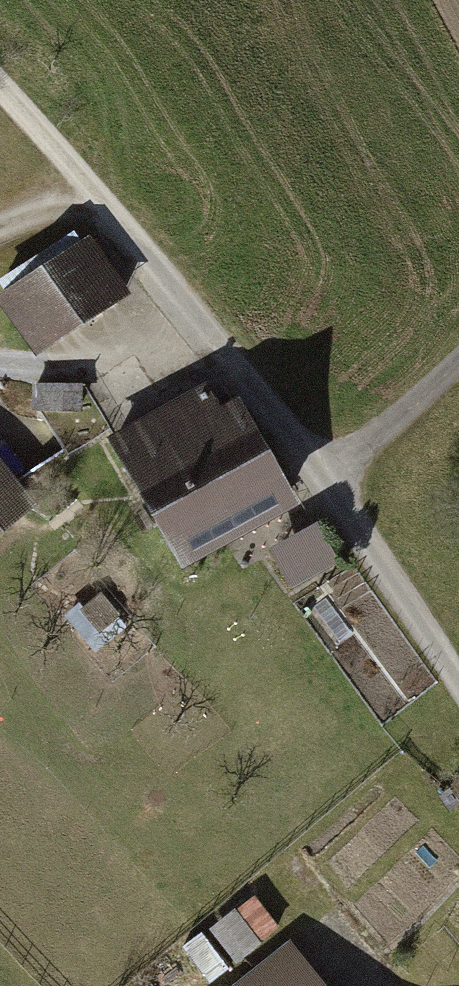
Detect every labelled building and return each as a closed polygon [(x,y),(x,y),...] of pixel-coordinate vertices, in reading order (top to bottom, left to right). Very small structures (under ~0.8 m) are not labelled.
[(0,296),(0,300),(34,352),(127,293),(91,238),(0,296)] [(110,439),(182,573),(289,516),(217,382),(110,439)] [(0,472),(0,544),(36,516),(0,472)] [(294,589),(343,562),(322,523),(273,550),(294,589)] [(287,957),(250,985),(309,985),(287,957)]
